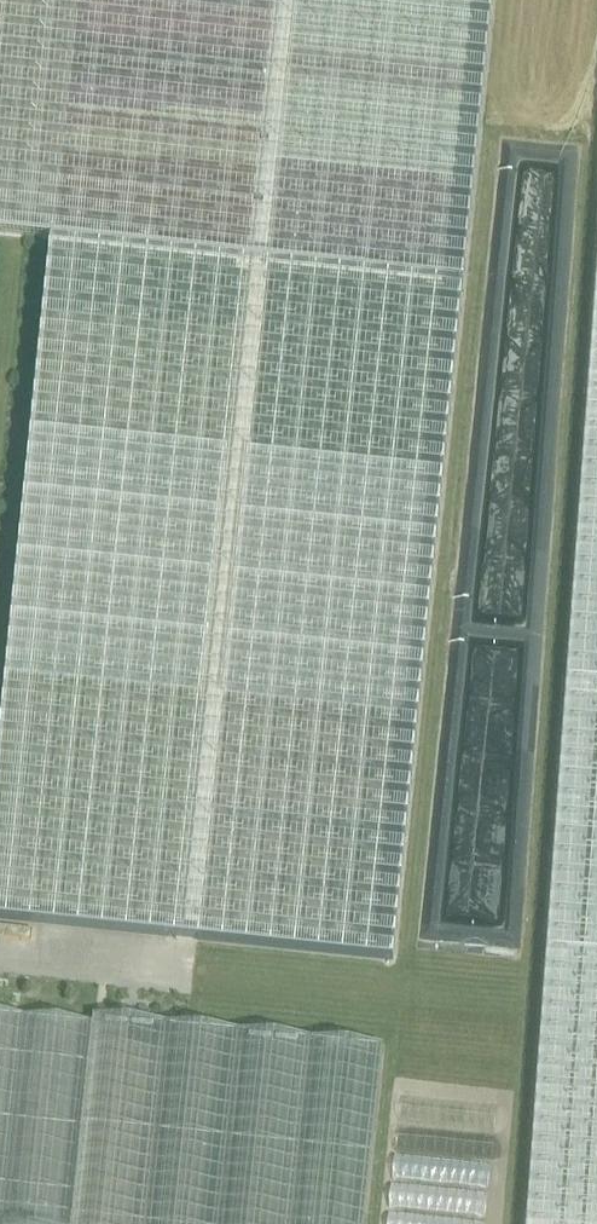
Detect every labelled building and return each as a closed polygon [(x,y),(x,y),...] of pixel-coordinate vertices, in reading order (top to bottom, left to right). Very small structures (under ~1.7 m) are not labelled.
[(27,237),(43,239),(51,240),(35,397),(18,563),(0,737),(0,919),(198,940),(393,960),(395,938),(429,614),(463,280),(479,134),(488,41),(492,0),(0,0),(0,234),(27,237)] [(528,1223),(596,1223),(596,283),(528,1223)] [(384,1043),(95,1014),(94,1019),(0,1010),(0,1223),(366,1223),(384,1043)]
